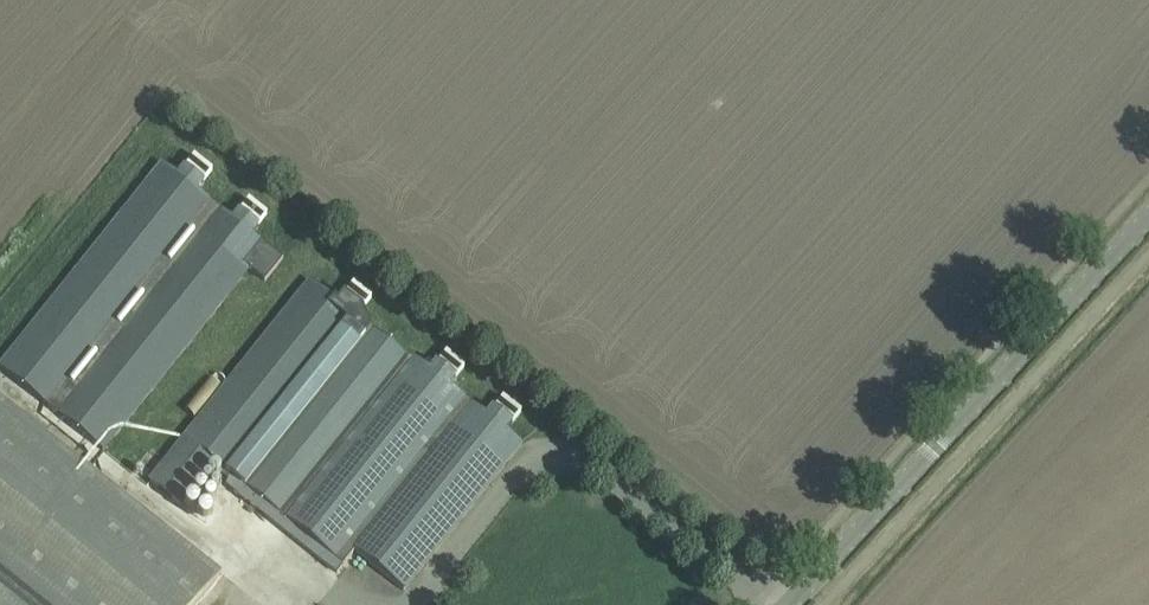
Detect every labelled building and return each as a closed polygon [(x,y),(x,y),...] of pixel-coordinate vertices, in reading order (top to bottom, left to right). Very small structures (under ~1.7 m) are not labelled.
[(164,162),(0,367),(104,450),(249,269),(265,282),(284,258),(267,245),(254,235),(271,214),(252,200),(235,219),(195,187),(212,166),(192,151),(176,172),(164,162)] [(312,280),(150,482),(181,506),(215,462),(232,476),(226,484),(281,527),(414,362),(412,360),(370,327),(363,309),(344,294),(338,301),(312,280)] [(414,362),(281,527),(339,574),(357,553),(405,592),(524,444),(510,433),(507,430),(513,423),(494,408),(489,416),(450,385),(456,378),(447,370),(438,363),(431,371),(415,357),(412,360),(414,362)] [(221,573),(0,397),(0,604),(196,604),(221,573)]
